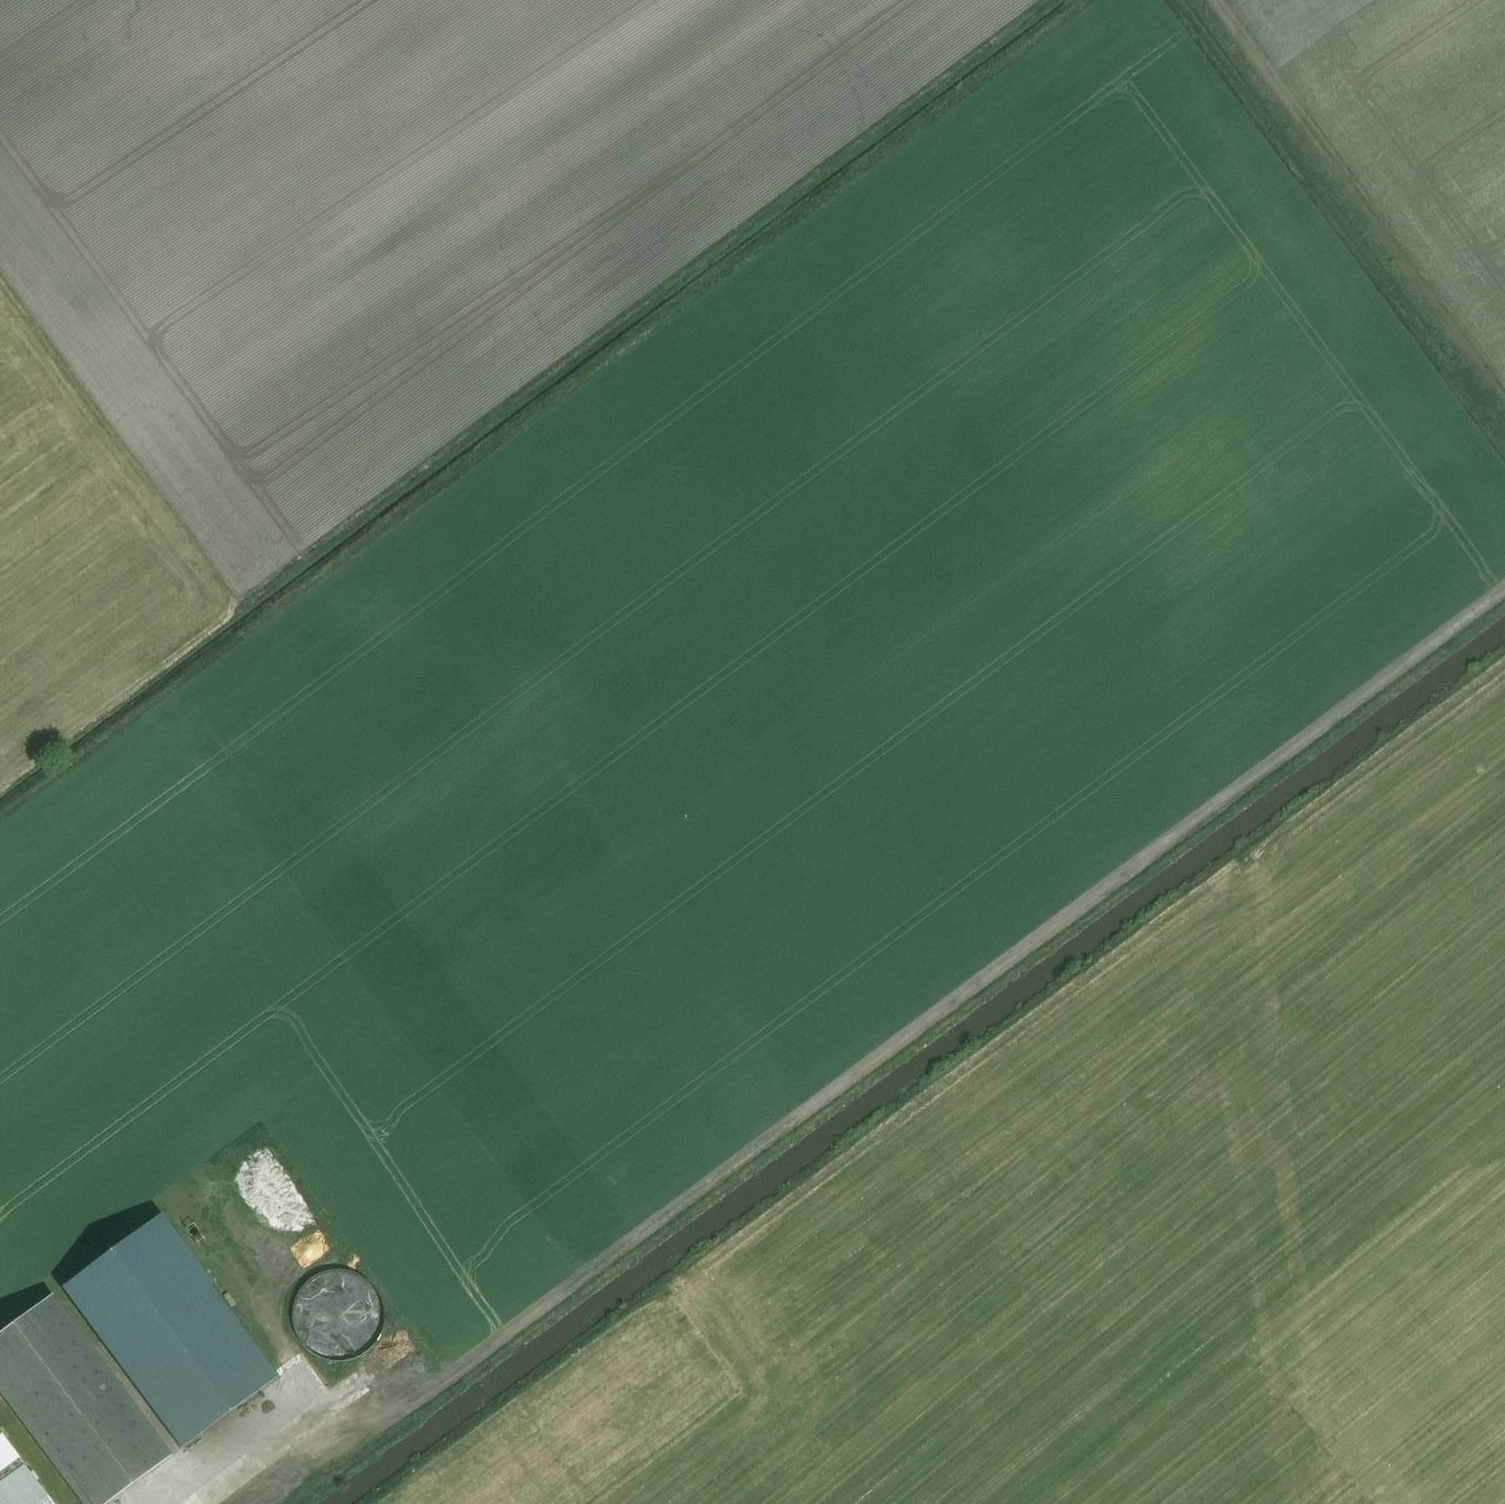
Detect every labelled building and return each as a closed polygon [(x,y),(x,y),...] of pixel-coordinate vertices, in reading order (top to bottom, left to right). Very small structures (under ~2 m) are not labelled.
[(62,1288),(182,1449),(278,1378),(159,1217),(62,1288)] [(303,1346),(313,1355),(324,1360),(336,1362),(348,1361),(359,1356),(369,1349),(376,1340),(381,1329),(383,1315),(381,1302),(374,1289),(365,1279),(352,1273),(339,1270),(325,1272),(313,1278),(303,1286),(296,1297),(292,1310),(292,1323),(296,1336),(303,1346)] [(52,1296),(0,1334),(0,1392),(82,1503),(107,1503),(171,1457),(52,1296)] [(0,1434),(0,1503),(52,1503),(0,1434)]
